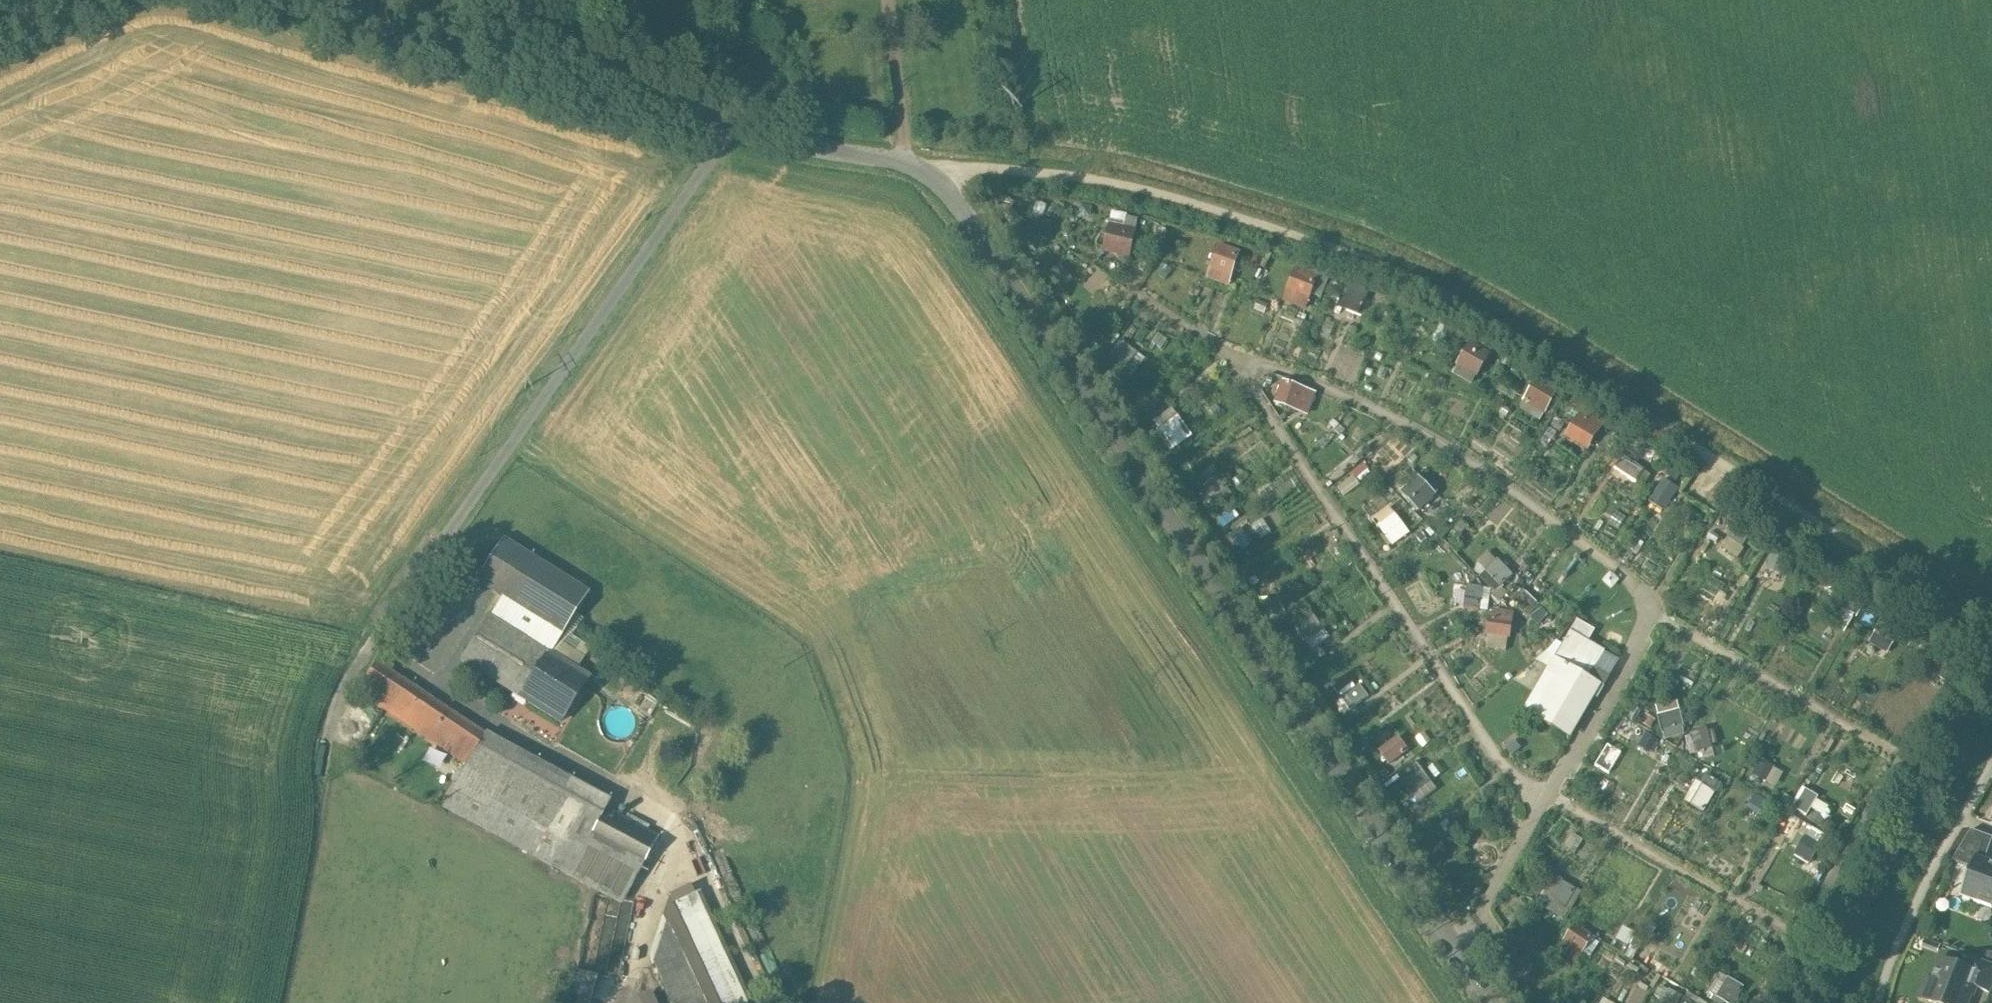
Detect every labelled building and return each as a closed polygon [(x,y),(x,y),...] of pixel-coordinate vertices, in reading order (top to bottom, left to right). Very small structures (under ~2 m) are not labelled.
[(1133,239),(1109,233),(1106,248),(1107,248),(1108,248),(1128,253),(1129,253),(1133,239)] [(1238,258),(1217,251),(1213,263),(1215,259),(1224,262),(1220,272),(1232,276),(1238,258)] [(1284,299),(1308,308),(1315,288),(1291,279),(1284,299)] [(1365,300),(1344,292),(1338,306),(1339,306),(1339,305),(1359,313),(1359,314),(1365,300)] [(1137,352),(1125,343),(1111,361),(1123,370),(1124,369),(1123,369),(1136,352),(1136,353),(1137,352)] [(1486,362),(1467,351),(1459,363),(1460,364),(1460,363),(1478,374),(1479,375),(1486,362)] [(1554,398),(1535,386),(1526,400),(1527,401),(1528,400),(1545,411),(1544,412),(1545,412),(1554,398)] [(1156,419),(1175,448),(1196,435),(1177,405),(1156,419)] [(1600,428),(1580,416),(1572,429),(1573,429),(1592,440),(1592,441),(1600,428)] [(1644,467),(1620,457),(1614,471),(1615,471),(1616,471),(1637,480),(1637,481),(1638,481),(1644,467)] [(1219,475),(1202,488),(1201,488),(1210,500),(1229,486),(1220,474),(1219,474),(1219,475)] [(1665,476),(1653,498),(1669,507),(1681,486),(1665,476)] [(1418,479),(1403,494),(1418,510),(1433,496),(1433,495),(1418,480),(1418,479)] [(1395,546),(1413,531),(1396,511),(1378,525),(1395,546)] [(1751,535),(1736,524),(1735,526),(1735,527),(1728,538),(1742,548),(1751,535)] [(587,595),(502,541),(477,581),(491,589),(504,598),(561,634),(562,634),(587,595)] [(1511,577),(1496,561),(1497,561),(1496,560),(1485,571),(1501,587),(1512,577),(1511,577)] [(1482,587),(1467,585),(1467,587),(1464,607),(1464,608),(1478,610),(1482,587)] [(1538,606),(1523,591),(1524,591),(1523,590),(1513,601),(1529,617),(1539,606),(1538,606)] [(1860,606),(1845,597),(1844,598),(1844,599),(1838,610),(1839,610),(1852,618),(1853,618),(1860,606)] [(561,634),(504,598),(492,618),(553,657),(564,664),(569,656),(553,646),(561,634)] [(1314,616),(1295,629),(1304,641),(1305,640),(1304,640),(1322,628),(1322,629),(1323,628),(1314,616)] [(492,618),(489,617),(461,661),(525,701),(553,657),(492,618)] [(1512,622),(1489,619),(1487,634),(1488,634),(1488,633),(1508,636),(1508,637),(1509,637),(1512,622)] [(1902,630),(1884,619),(1877,631),(1895,642),(1902,630)] [(1567,636),(1546,674),(1559,681),(1537,719),(1568,737),(1599,684),(1589,678),(1602,656),(1567,636)] [(553,657),(525,701),(560,724),(588,679),(564,664),(553,657)] [(1962,668),(1950,661),(1940,678),(1941,679),(1942,678),(1952,684),(1953,685),(1962,668)] [(484,737),(375,664),(357,691),(466,764),(477,747),(484,737)] [(1360,685),(1341,698),(1350,711),(1351,710),(1350,709),(1367,697),(1368,698),(1369,697),(1360,685)] [(1680,714),(1660,719),(1659,719),(1658,719),(1662,734),(1685,728),(1681,713),(1679,713),(1680,714)] [(1707,728),(1693,732),(1699,754),(1713,750),(1713,749),(1712,749),(1707,729),(1707,728)] [(1398,740),(1382,752),(1381,752),(1380,753),(1389,764),(1407,751),(1399,739),(1398,740)] [(602,816),(477,747),(466,764),(452,790),(486,809),(491,800),(583,851),(602,816)] [(1761,759),(1754,776),(1780,786),(1787,769),(1761,759)] [(1416,762),(1398,776),(1411,794),(1412,793),(1412,792),(1428,780),(1429,780),(1430,780),(1416,762)] [(1714,793),(1702,786),(1690,805),(1703,813),(1714,793)] [(1793,807),(1810,815),(1820,793),(1803,786),(1793,807)] [(583,851),(491,800),(486,809),(452,790),(443,806),(570,876),(583,851)] [(583,851),(570,876),(598,891),(626,897),(658,838),(606,809),(602,816),(583,851)] [(1971,830),(1952,861),(1971,868),(1975,857),(1985,861),(1991,841),(1991,838),(1971,830)] [(1975,857),(1971,868),(1960,897),(1978,903),(1978,904),(1991,909),(1991,863),(1985,861),(1975,857)] [(1575,890),(1562,882),(1562,883),(1552,901),(1551,901),(1551,902),(1563,909),(1575,890)] [(699,891),(673,903),(719,1002),(751,1002),(699,891)] [(634,903),(595,895),(578,973),(617,981),(634,903)] [(673,903),(652,965),(670,1002),(719,1002),(673,903)] [(1592,939),(1573,927),(1566,938),(1584,951),(1592,939)] [(1971,957),(1965,972),(1976,976),(1972,987),(1991,994),(1991,991),(1991,965),(1971,957)] [(1940,962),(1931,985),(1938,987),(1932,1002),(1966,1002),(1972,987),(1976,976),(1965,972),(1940,962)] [(1731,980),(1720,999),(1718,998),(1725,1002),(1735,1002),(1744,988),(1729,979),(1731,980)]
